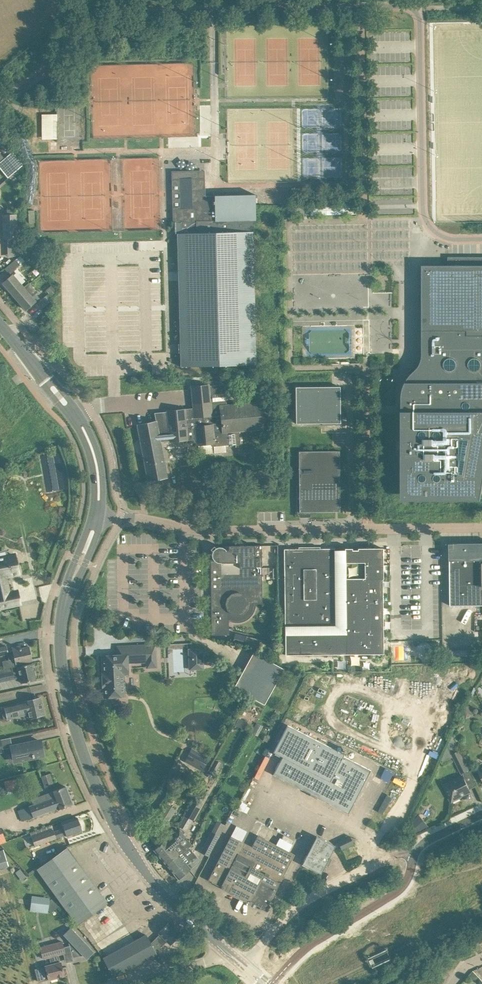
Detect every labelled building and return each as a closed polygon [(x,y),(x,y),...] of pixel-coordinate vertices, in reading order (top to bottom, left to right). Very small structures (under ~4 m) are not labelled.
[(56,113),(45,114),(46,139),(57,138),(56,113)] [(0,162),(0,168),(7,177),(23,164),(13,151),(4,158),(0,162)] [(205,177),(198,177),(198,171),(176,172),(175,172),(176,179),(180,178),(180,208),(176,208),(177,222),(181,221),(182,222),(216,221),(215,207),(210,207),(210,199),(205,199),(205,177)] [(256,220),(255,194),(210,195),(210,199),(210,207),(215,207),(216,221),(182,222),(182,233),(177,233),(181,366),(257,364),(253,220),(256,220)] [(3,238),(17,238),(17,214),(3,214),(3,238)] [(9,274),(20,265),(25,261),(20,256),(5,268),(9,274)] [(481,497),(481,495),(481,256),(448,256),(448,265),(422,265),(422,355),(422,360),(421,363),(419,365),(418,368),(416,369),(411,374),(409,377),(404,387),(402,392),(402,398),(402,500),(481,500),(481,497)] [(14,296),(24,288),(12,275),(10,276),(3,283),(14,296)] [(40,298),(36,293),(37,292),(29,283),(24,288),(14,296),(26,309),(33,303),(40,298)] [(52,284),(46,289),(49,293),(51,295),(57,290),(52,284)] [(51,301),(51,300),(52,300),(52,297),(51,295),(49,293),(46,295),(36,304),(40,309),(51,301)] [(156,421),(137,424),(141,445),(148,481),(167,477),(160,442),(187,439),(187,443),(197,442),(198,444),(199,454),(213,453),(212,446),(224,445),(240,443),(242,443),(242,437),(240,437),(239,430),(262,428),(260,402),(226,405),(224,384),(192,387),(192,388),(194,403),(194,408),(184,409),(168,411),(154,412),(156,421)] [(340,386),(295,387),(296,423),(322,423),(322,425),(342,425),(342,412),(340,412),(340,386)] [(339,451),(299,451),(299,485),(297,485),(297,514),(316,514),(316,512),(340,511),(339,451)] [(449,543),(449,544),(450,544),(450,548),(449,548),(450,560),(451,605),(481,605),(481,543),(449,543)] [(214,560),(211,560),(211,626),(211,631),(211,635),(221,634),(229,634),(229,617),(235,618),(237,618),(240,618),(243,617),(246,614),(249,612),(250,610),(252,604),(262,603),(262,555),(262,545),(244,545),(239,545),(225,545),(225,548),(222,547),(219,546),(216,547),(215,548),(213,550),(212,554),(212,555),(212,556),(212,557),(214,560)] [(341,550),(335,550),(335,548),(319,548),(319,552),(312,552),(309,549),(306,552),(299,552),(299,549),(284,549),(285,655),(342,654),(341,550)] [(342,654),(363,654),(361,548),(358,548),(358,550),(352,550),(352,548),(345,548),(345,550),(341,550),(342,654)] [(363,654),(383,653),(382,579),(383,579),(383,548),(361,548),(363,654)] [(8,606),(6,594),(9,593),(5,576),(18,574),(14,554),(6,556),(5,551),(0,552),(0,608),(8,606)] [(245,636),(243,646),(256,649),(258,639),(245,636)] [(127,660),(156,658),(156,644),(117,646),(117,655),(102,656),(103,671),(102,671),(103,689),(104,697),(125,696),(124,674),(128,674),(127,660)] [(22,661),(31,659),(29,647),(21,649),(21,648),(20,648),(20,646),(13,648),(13,650),(7,651),(6,645),(0,647),(0,655),(7,654),(9,660),(2,661),(4,668),(22,665),(22,661)] [(203,648),(192,648),(193,666),(203,665),(203,669),(204,669),(203,648)] [(234,687),(264,704),(284,668),(253,652),(234,687)] [(0,669),(0,681),(20,677),(21,682),(26,681),(36,679),(32,663),(22,665),(4,668),(0,669)] [(29,717),(34,716),(44,714),(40,697),(25,701),(1,707),(4,720),(28,714),(29,717)] [(474,715),(468,703),(463,712),(466,719),(474,715)] [(238,718),(235,724),(242,728),(245,721),(238,718)] [(254,727),(251,733),(257,736),(260,730),(262,726),(256,723),(254,727)] [(343,754),(324,744),(288,725),(274,752),(282,756),(282,757),(273,775),(348,813),(357,795),(370,770),(342,756),(343,754)] [(469,770),(459,751),(460,750),(453,735),(442,759),(444,762),(453,757),(461,773),(469,770)] [(14,761),(43,755),(40,740),(11,746),(14,761)] [(197,766),(202,757),(191,750),(186,759),(197,766)] [(50,774),(42,776),(45,787),(54,784),(50,774)] [(471,791),(466,782),(463,775),(444,785),(448,792),(452,801),(461,797),(460,796),(471,791)] [(17,779),(4,782),(6,791),(18,788),(17,779)] [(57,809),(63,807),(72,803),(66,786),(57,790),(51,792),(31,799),(33,805),(29,806),(18,810),(22,821),(33,817),(57,808),(57,809)] [(184,815),(185,816),(193,820),(204,800),(195,795),(184,815)] [(165,826),(175,809),(166,804),(156,821),(165,826)] [(429,827),(419,815),(410,828),(415,833),(429,827)] [(66,836),(73,834),(82,830),(78,817),(68,821),(62,823),(64,828),(54,832),(53,829),(31,837),(34,846),(56,838),(66,834),(66,836)] [(217,820),(214,826),(212,831),(211,831),(200,852),(209,856),(225,824),(217,820)] [(185,836),(181,831),(179,828),(154,850),(160,857),(185,836)] [(295,854),(260,836),(258,835),(252,847),(231,836),(208,880),(221,887),(250,902),(266,910),(295,854)] [(283,835),(281,838),(292,844),(294,840),(283,835)] [(179,855),(189,847),(192,845),(191,843),(185,836),(160,857),(166,865),(178,854),(179,855)] [(321,873),(335,845),(316,836),(302,864),(321,873)] [(353,843),(350,836),(338,842),(341,849),(353,843)] [(68,847),(37,869),(77,924),(107,902),(107,901),(106,902),(68,848),(68,847)] [(186,873),(191,869),(197,864),(199,859),(189,847),(179,855),(178,854),(166,865),(178,879),(186,873)] [(0,852),(0,869),(8,867),(3,851),(0,852)] [(32,897),(31,907),(47,909),(48,902),(49,899),(32,897)] [(155,952),(167,941),(170,944),(182,933),(170,921),(158,933),(160,934),(150,943),(146,934),(103,957),(114,977),(156,954),(155,952)] [(72,958),(84,955),(86,958),(93,952),(71,928),(64,934),(67,937),(72,958)] [(62,941),(46,945),(40,947),(43,959),(49,958),(51,964),(45,966),(49,979),(64,975),(61,962),(60,962),(58,955),(65,953),(62,941)]
